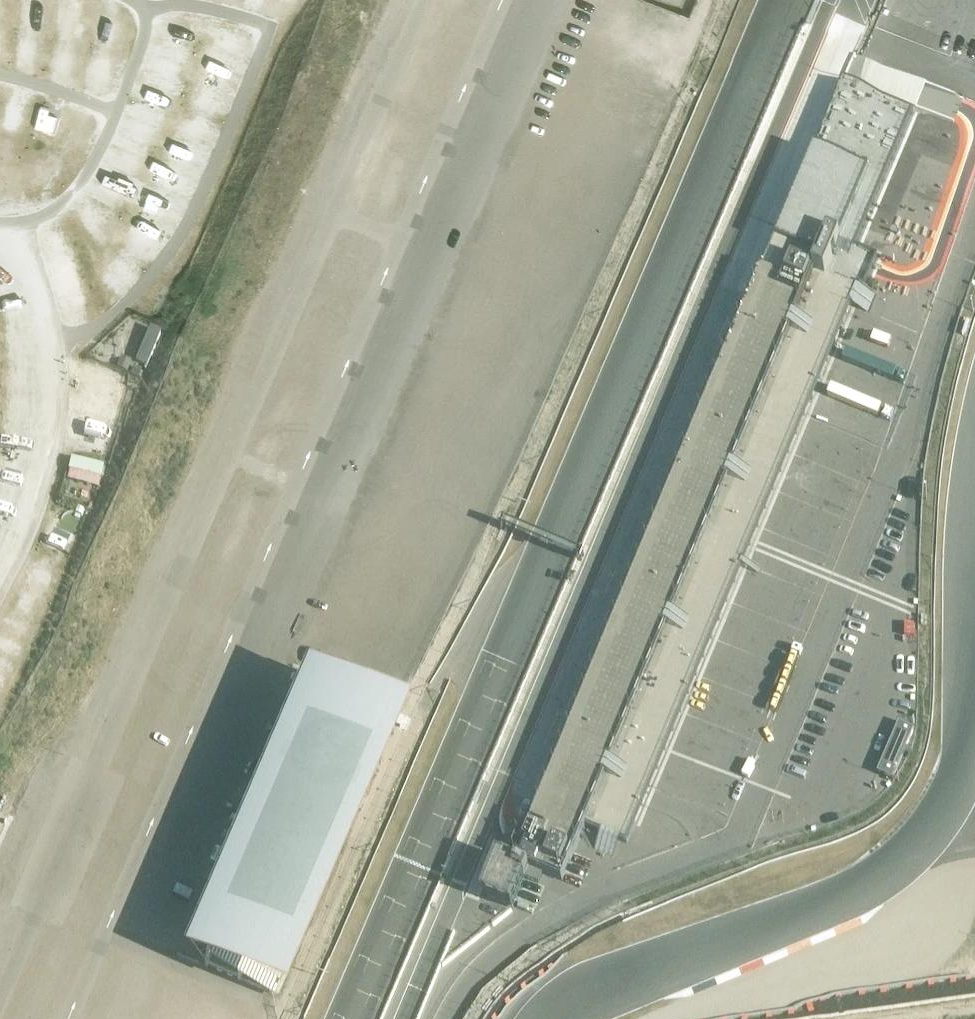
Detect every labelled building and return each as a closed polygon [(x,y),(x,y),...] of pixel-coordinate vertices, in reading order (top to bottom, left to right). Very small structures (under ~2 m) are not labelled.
[(882,51),(891,53),(879,96),(974,124),(974,0),(897,0),(882,51)] [(40,129),(51,130),(52,115),(41,114),(40,129)] [(865,136),(849,129),(829,181),(846,186),(865,136)] [(33,157),(30,174),(48,177),(51,161),(33,157)] [(138,212),(126,233),(159,253),(171,232),(138,212)] [(914,215),(913,221),(888,214),(885,228),(930,239),(934,220),(914,215)] [(106,219),(85,225),(102,284),(122,278),(106,219)] [(504,857),(487,900),(513,910),(525,878),(539,884),(543,873),(562,881),(593,807),(603,811),(597,829),(628,842),(864,281),(831,266),(820,262),(820,260),(821,258),(822,255),(822,252),(822,250),(822,247),(822,244),(821,242),(819,239),(818,237),(816,235),(814,233),(812,231),(810,230),(808,229),(805,228),(802,227),(800,227),(797,227),(794,227),(792,228),(789,229),(787,230),(784,231),(782,233),(780,235),(779,237),(777,239),(776,242),(765,268),(523,841),(510,835),(504,850),(519,856),(517,861),(517,860),(516,862),(504,857)] [(823,428),(874,448),(935,294),(885,274),(823,428)] [(148,324),(137,358),(149,362),(160,327),(148,324)] [(121,356),(116,367),(128,371),(132,361),(121,356)] [(133,366),(130,373),(139,376),(142,369),(133,366)] [(89,379),(88,394),(127,396),(128,381),(89,379)] [(115,412),(112,424),(124,427),(127,415),(115,412)] [(820,432),(816,441),(863,461),(867,451),(820,432)] [(807,484),(855,506),(872,470),(824,448),(807,484)] [(72,454),(67,477),(101,485),(106,462),(72,454)] [(840,559),(858,509),(799,488),(782,539),(840,559)] [(79,496),(75,505),(86,509),(90,500),(79,496)] [(350,526),(307,638),(412,678),(435,619),(410,610),(407,617),(384,609),(388,600),(374,594),(387,561),(365,553),(368,545),(361,542),(365,531),(350,526)] [(776,541),(764,574),(821,597),(834,563),(776,541)] [(844,628),(858,634),(860,628),(852,625),(857,612),(865,615),(871,601),(875,602),(880,589),(863,582),(844,628)] [(797,653),(811,618),(766,600),(752,635),(797,653)] [(726,683),(777,702),(794,657),(743,638),(726,683)] [(839,642),(825,675),(874,696),(888,663),(839,642)] [(382,669),(379,678),(402,687),(406,678),(382,669)] [(301,675),(181,956),(281,999),(406,718),(301,675)] [(705,716),(689,753),(744,777),(760,740),(705,716)] [(131,1018),(263,1018),(146,978),(131,1018)]
